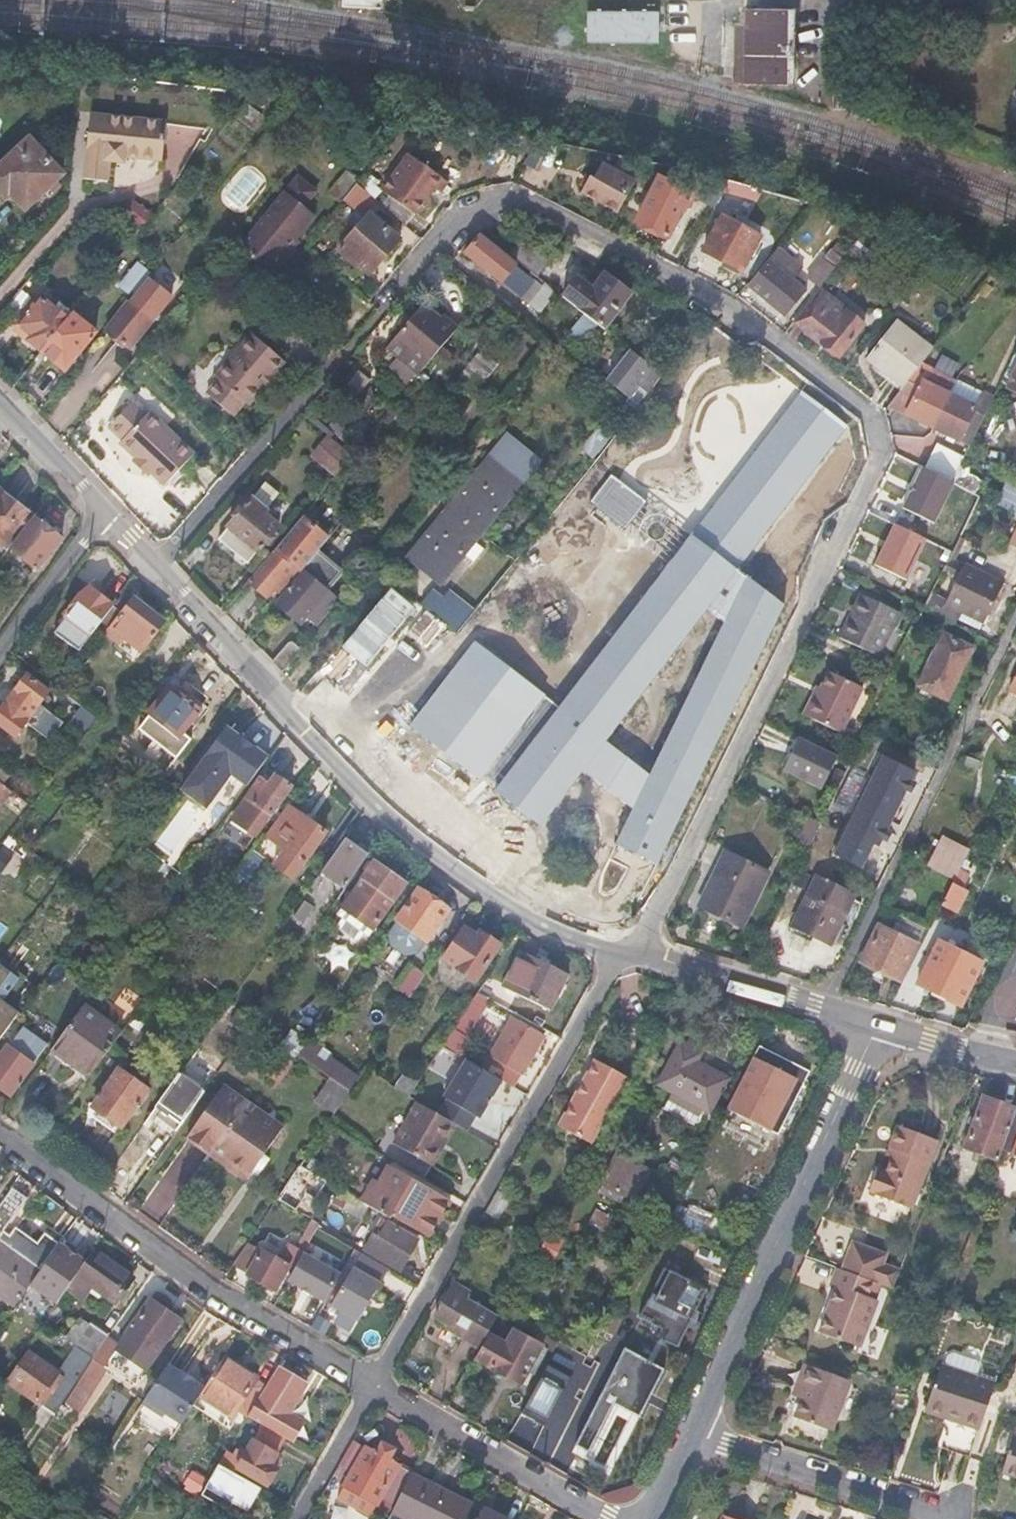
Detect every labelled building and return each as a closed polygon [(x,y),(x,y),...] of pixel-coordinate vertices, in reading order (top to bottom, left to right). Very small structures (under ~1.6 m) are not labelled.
[(658,12),(587,11),(586,42),(658,43),(658,12)] [(796,86),(797,14),(744,13),(743,85),(796,86)] [(104,108),(93,106),(85,167),(110,170),(112,149),(127,151),(128,147),(163,151),(168,110),(105,102),(104,108)] [(30,140),(0,167),(0,197),(2,199),(8,194),(23,211),(62,176),(30,140)] [(129,171),(155,172),(156,156),(129,155),(129,171)] [(404,227),(441,178),(416,159),(379,205),(404,227)] [(600,164),(592,178),(624,196),(635,176),(624,170),(621,176),(600,164)] [(360,180),(348,170),(331,191),(343,201),(356,184),(360,180)] [(313,194),(291,176),(233,246),(271,277),(290,253),(286,249),(311,218),(300,209),(313,194)] [(693,195),(659,177),(636,223),(665,238),(682,204),(687,207),(693,195)] [(129,204),(119,215),(124,219),(139,233),(148,222),(129,204)] [(399,241),(369,215),(337,252),(359,270),(363,266),(372,273),(399,241)] [(758,236),(721,216),(701,252),(738,272),(758,236)] [(476,237),(463,253),(537,312),(550,295),(476,237)] [(518,245),(508,258),(534,278),(544,265),(518,245)] [(798,268),(775,249),(746,285),(782,316),(802,290),(788,279),(798,268)] [(833,266),(821,257),(807,275),(819,284),(833,266)] [(150,275),(138,265),(117,289),(129,299),(147,278),(150,275)] [(559,298),(575,311),(581,315),(595,326),(601,331),(629,295),(602,275),(590,291),(574,279),(559,298)] [(147,278),(129,299),(102,332),(127,351),(171,298),(147,278)] [(815,289),(791,321),(836,356),(865,319),(858,314),(855,317),(844,309),(843,310),(815,289)] [(54,312),(39,299),(13,330),(40,353),(71,316),(59,306),(54,312)] [(436,322),(419,308),(390,343),(423,370),(455,332),(439,319),(436,322)] [(595,326),(581,315),(566,334),(579,345),(595,326)] [(92,333),(71,316),(40,353),(61,370),(92,333)] [(929,349),(893,321),(864,359),(900,387),(920,361),(929,349)] [(252,333),(216,375),(218,377),(204,392),(232,416),(245,401),(248,403),(272,375),(269,373),(281,359),(252,333)] [(637,359),(624,349),(601,377),(623,395),(639,375),(650,384),(656,374),(637,359)] [(453,378),(468,394),(498,367),(483,350),(453,378)] [(920,361),(900,387),(886,404),(957,441),(974,407),(947,393),(955,379),(920,361)] [(1003,394),(1015,401),(1015,368),(1003,394)] [(847,426),(801,390),(691,533),(737,568),(847,426)] [(121,408),(101,434),(115,446),(112,449),(146,476),(149,472),(164,484),(188,455),(139,415),(136,420),(121,408)] [(610,436),(599,428),(580,452),(591,460),(610,436)] [(330,436),(313,456),(336,476),(353,455),(330,436)] [(522,480),(492,455),(449,507),(407,558),(437,583),(480,531),(522,480)] [(954,466),(933,455),(926,469),(947,480),(954,466)] [(611,477),(592,501),(623,526),(642,502),(611,477)] [(271,490),(261,481),(215,539),(247,564),(278,526),(260,511),(262,509),(259,506),(271,490)] [(1005,483),(993,505),(1011,515),(1015,504),(1015,489),(1005,483)] [(0,495),(0,549),(3,552),(31,518),(0,495)] [(920,524),(882,506),(865,541),(902,560),(920,524)] [(942,506),(933,525),(941,529),(923,565),(939,573),(945,560),(949,554),(966,517),(942,506)] [(287,534),(275,550),(249,581),(268,597),(275,588),(279,591),(298,568),(301,570),(317,550),(327,537),(302,517),(287,534)] [(59,541),(34,521),(10,550),(36,571),(59,541)] [(1007,544),(1015,548),(1015,525),(1007,544)] [(737,568),(691,533),(493,787),(540,823),(581,770),(604,740),(737,568)] [(569,614),(591,628),(623,580),(566,542),(541,578),(578,602),(569,614)] [(342,571),(317,550),(301,570),(274,602),(300,624),(309,612),(319,620),(337,597),(327,589),(342,571)] [(945,560),(939,573),(927,598),(948,608),(982,624),(1000,587),(945,560)] [(659,865),(784,606),(746,577),(650,776),(633,811),(617,844),(659,865)] [(76,602),(72,598),(60,615),(90,638),(101,624),(112,608),(110,607),(115,601),(102,591),(97,597),(86,589),(76,602)] [(898,612),(859,593),(838,638),(876,657),(898,612)] [(124,594),(112,608),(101,624),(110,630),(105,636),(118,646),(122,639),(140,652),(162,623),(124,594)] [(948,608),(927,598),(922,610),(942,620),(948,608)] [(442,599),(433,611),(458,631),(468,619),(442,599)] [(972,648),(942,633),(915,688),(945,703),(972,648)] [(376,709),(406,670),(362,637),(333,676),(376,709)] [(303,648),(291,639),(272,662),(283,673),(303,648)] [(478,778),(543,695),(475,642),(409,725),(478,778)] [(812,698),(808,696),(799,714),(838,733),(860,688),(826,672),(818,687),(812,698)] [(25,677),(5,705),(26,721),(24,723),(48,742),(62,723),(38,705),(46,693),(25,677)] [(818,687),(814,684),(808,696),(812,698),(818,687)] [(146,718),(148,719),(135,735),(174,765),(189,746),(179,738),(189,726),(193,730),(201,720),(196,717),(199,713),(169,689),(146,718)] [(247,788),(268,760),(226,729),(181,792),(206,810),(231,776),(247,788)] [(780,771),(823,785),(836,748),(793,733),(780,771)] [(650,776),(604,740),(581,770),(633,811),(650,776)] [(268,789),(258,782),(230,822),(253,838),(290,788),(276,778),(268,789)] [(0,785),(0,804),(2,806),(12,794),(0,785)] [(325,835),(290,808),(268,839),(288,854),(283,860),(297,871),(325,835)] [(155,846),(170,855),(192,818),(177,809),(155,846)] [(838,840),(816,829),(804,854),(826,865),(838,840)] [(9,837),(4,845),(23,859),(29,851),(9,837)] [(367,856),(345,840),(322,873),(345,889),(367,856)] [(252,852),(240,843),(228,860),(240,869),(252,852)] [(966,856),(937,847),(924,871),(952,884),(956,876),(966,856)] [(264,860),(252,852),(240,869),(234,877),(246,886),(264,860)] [(761,881),(718,861),(696,907),(738,928),(761,881)] [(404,885),(373,863),(337,917),(342,921),(363,935),(368,938),(404,885)] [(854,897),(817,878),(792,927),(829,946),(854,897)] [(967,892),(952,884),(942,904),(957,912),(967,892)] [(446,911),(418,891),(387,937),(389,949),(403,959),(416,956),(446,911)] [(312,905),(304,900),(292,917),(300,923),(312,905)] [(893,933),(881,926),(863,961),(900,980),(924,932),(900,919),(893,933)] [(363,935),(342,921),(337,929),(357,943),(363,935)] [(475,939),(464,931),(442,962),(474,984),(499,949),(478,935),(475,939)] [(982,963),(938,941),(916,985),(960,1007),(982,963)] [(569,975),(522,954),(505,991),(552,1012),(569,975)] [(11,1012),(1,1005),(10,993),(15,996),(25,982),(0,964),(0,965),(0,1027),(11,1012)] [(423,977),(410,968),(389,1000),(402,1009),(423,977)] [(488,1001),(477,995),(443,1046),(458,1055),(467,1042),(463,1039),(488,1001)] [(125,1030),(87,1004),(53,1050),(91,1077),(125,1030)] [(543,1037),(514,1019),(490,1057),(498,1061),(522,1075),(543,1037)] [(0,1059),(0,1093),(9,1099),(49,1044),(25,1027),(0,1059)] [(675,1041),(653,1084),(669,1092),(659,1110),(696,1128),(721,1078),(691,1062),(696,1051),(675,1041)] [(328,1081),(348,1095),(360,1076),(308,1042),(297,1059),(328,1081)] [(807,1072),(766,1051),(734,1115),(776,1136),(807,1072)] [(452,1123),(466,1131),(475,1116),(477,1117),(499,1080),(490,1075),(462,1059),(431,1111),(452,1123)] [(522,1075),(498,1061),(490,1075),(514,1089),(522,1075)] [(627,1079),(594,1061),(558,1128),(590,1146),(627,1079)] [(147,1091),(118,1071),(86,1117),(115,1138),(147,1091)] [(419,1082),(405,1074),(395,1089),(409,1098),(419,1082)] [(179,1078),(170,1090),(156,1110),(181,1127),(203,1095),(179,1078)] [(348,1095),(328,1081),(314,1101),(334,1115),(348,1095)] [(282,1131),(221,1089),(186,1141),(247,1182),(282,1131)] [(984,1099),(964,1150),(997,1162),(1015,1111),(984,1099)] [(391,1145),(431,1167),(442,1148),(439,1147),(452,1123),(431,1111),(415,1101),(391,1145)] [(895,1152),(892,1160),(887,1172),(877,1169),(869,1190),(875,1193),(873,1197),(902,1208),(908,1192),(916,1195),(936,1143),(896,1128),(888,1150),(895,1152)] [(1007,1172),(1015,1175),(1015,1145),(1007,1172)] [(895,1152),(888,1150),(885,1158),(892,1160),(895,1152)] [(648,1174),(616,1156),(599,1187),(631,1205),(648,1174)] [(313,1177),(299,1169),(276,1203),(285,1208),(291,1198),(297,1202),(313,1177)] [(400,1194),(403,1195),(390,1217),(428,1238),(448,1203),(408,1180),(400,1194)] [(337,1188),(331,1203),(350,1210),(356,1195),(337,1188)] [(497,1190),(486,1211),(499,1218),(510,1196),(497,1190)] [(916,1195),(908,1192),(902,1208),(910,1212),(916,1195)] [(0,1211),(0,1246),(38,1274),(40,1275),(40,1274),(59,1247),(44,1237),(37,1247),(15,1231),(8,1240),(1,1235),(24,1202),(12,1193),(0,1211)] [(604,1229),(610,1214),(594,1208),(588,1223),(604,1229)] [(676,1209),(669,1223),(702,1239),(709,1225),(676,1209)] [(379,1240),(373,1237),(365,1252),(399,1271),(417,1241),(388,1224),(379,1240)] [(561,1241),(548,1234),(533,1260),(547,1267),(561,1241)] [(877,1285),(893,1291),(901,1271),(883,1265),(887,1254),(854,1242),(843,1271),(877,1285)] [(0,1246),(0,1289),(18,1302),(38,1274),(0,1246)] [(60,1246),(59,1247),(40,1274),(56,1285),(76,1257),(60,1246)] [(247,1247),(233,1268),(274,1293),(288,1271),(292,1273),(302,1257),(303,1255),(287,1246),(276,1264),(247,1247)] [(135,1285),(93,1255),(67,1292),(109,1321),(135,1285)] [(292,1273),(286,1284),(323,1305),(339,1278),(302,1257),(292,1273)] [(383,1283),(354,1265),(326,1309),(338,1316),(333,1324),(350,1335),(383,1283)] [(705,1287),(663,1268),(640,1319),(663,1329),(658,1338),(678,1347),(705,1287)] [(831,1284),(836,1286),(818,1333),(858,1348),(876,1302),(872,1300),(877,1285),(843,1271),(837,1269),(831,1284)] [(451,1286),(432,1317),(480,1345),(496,1317),(464,1300),(467,1295),(451,1286)] [(0,1289),(0,1301),(12,1310),(18,1302),(0,1289)] [(39,1320),(50,1303),(29,1290),(18,1307),(39,1320)] [(184,1318),(154,1298),(119,1350),(115,1355),(144,1375),(184,1318)] [(72,1326),(63,1339),(94,1360),(106,1342),(108,1339),(90,1326),(88,1330),(81,1325),(77,1330),(72,1326)] [(504,1345),(489,1337),(475,1360),(520,1386),(541,1348),(550,1353),(556,1342),(536,1331),(530,1344),(510,1333),(504,1345)] [(93,1362),(92,1364),(94,1365),(104,1372),(115,1355),(119,1350),(106,1342),(94,1360),(93,1362)] [(29,1357),(9,1386),(54,1418),(92,1364),(93,1362),(76,1350),(57,1377),(29,1357)] [(973,1374),(977,1360),(946,1350),(942,1364),(973,1374)] [(665,1373),(626,1352),(577,1451),(590,1456),(614,1408),(641,1423),(665,1373)] [(257,1382),(224,1361),(204,1393),(201,1398),(234,1418),(257,1382)] [(795,1388),(804,1392),(801,1401),(794,1418),(830,1432),(850,1382),(804,1364),(795,1388)] [(104,1372),(94,1365),(66,1407),(80,1417),(109,1375),(104,1372)] [(997,1385),(943,1366),(927,1412),(931,1413),(933,1408),(955,1416),(953,1421),(981,1431),(997,1385)] [(178,1376),(167,1369),(142,1406),(179,1431),(201,1398),(204,1393),(191,1385),(193,1382),(180,1373),(178,1376)] [(270,1395),(265,1392),(247,1420),(291,1445),(305,1423),(289,1413),(305,1387),(283,1373),(270,1395)] [(804,1392),(795,1388),(791,1397),(801,1401),(804,1392)] [(933,1408),(931,1413),(953,1421),(955,1416),(933,1408)] [(1013,1437),(1001,1472),(1015,1477),(1015,1429),(1013,1437)] [(275,1458),(252,1443),(235,1472),(266,1490),(276,1473),(269,1469),(275,1458)] [(376,1455),(360,1446),(333,1495),(365,1514),(371,1504),(376,1506),(379,1500),(397,1469),(387,1463),(393,1452),(382,1446),(376,1455)] [(235,1460),(226,1454),(217,1468),(219,1469),(227,1473),(235,1460)] [(189,1469),(182,1487),(198,1494),(205,1475),(189,1469)] [(227,1473),(219,1469),(207,1491),(233,1505),(236,1501),(249,1509),(260,1492),(227,1473)] [(410,1476),(397,1469),(379,1500),(392,1508),(410,1476)] [(410,1476),(392,1508),(412,1518),(467,1518),(474,1506),(411,1474),(410,1476)] [(486,1511),(482,1518),(502,1518),(486,1511)]
